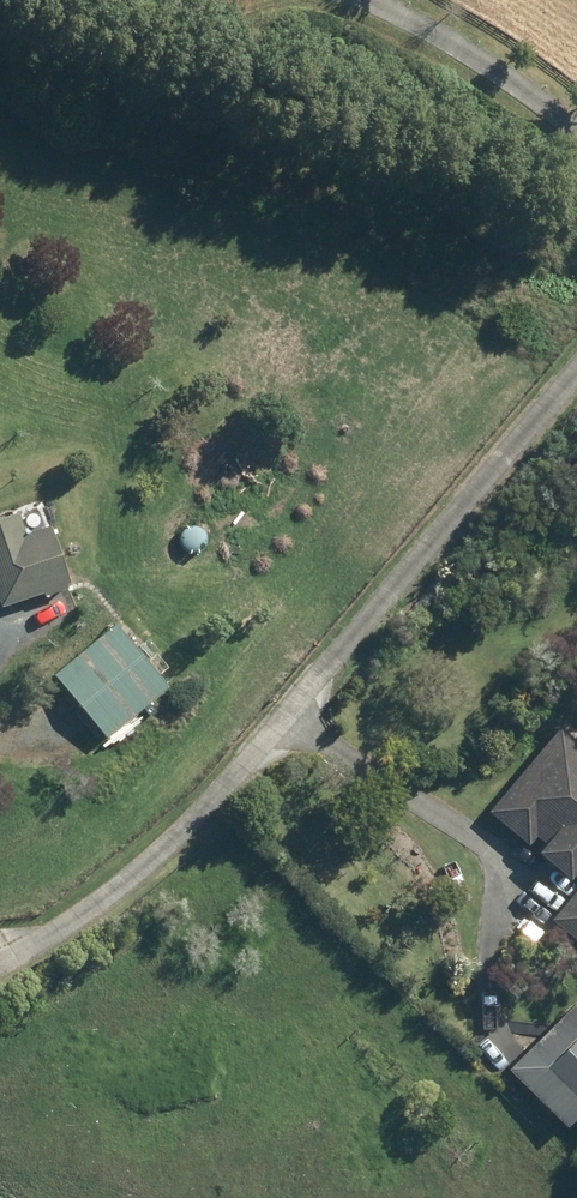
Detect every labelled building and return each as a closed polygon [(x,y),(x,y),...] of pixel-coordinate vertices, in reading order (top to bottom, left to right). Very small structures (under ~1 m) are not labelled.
[(0,518),(0,578),(10,605),(78,581),(59,530),(35,538),(24,509),(0,518)] [(124,617),(60,671),(116,738),(181,684),(124,617)] [(569,721),(496,807),(576,876),(576,727),(569,721)] [(576,938),(576,895),(555,920),(576,938)] [(519,1066),(576,1120),(576,1005),(519,1066)]
